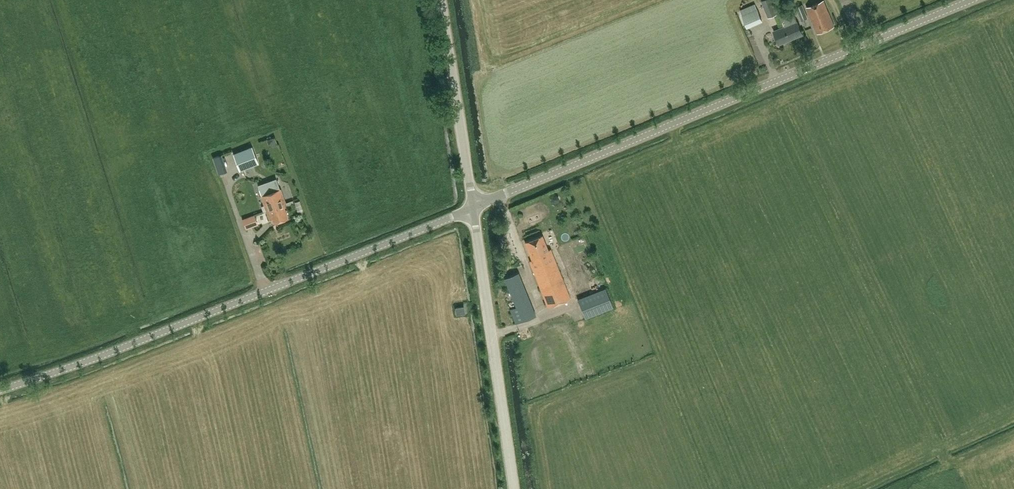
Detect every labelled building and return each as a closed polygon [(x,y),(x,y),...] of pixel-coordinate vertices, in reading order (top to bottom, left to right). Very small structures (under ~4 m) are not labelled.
[(773,0),(763,0),(761,1),(768,18),(778,14),(773,0)] [(834,26),(824,0),(807,7),(817,33),(834,26)] [(808,18),(802,5),(796,7),(804,26),(807,25),(805,19),(808,18)] [(758,8),(742,15),(747,28),(763,21),(758,8)] [(803,34),(801,28),(793,11),(781,16),(785,25),(773,30),(779,44),(803,34)] [(265,141),(268,148),(276,145),(274,138),(265,141)] [(240,170),(258,163),(252,146),(233,153),(240,170)] [(222,154),(213,157),(219,173),(227,170),(222,154)] [(286,204),(281,189),(280,189),(276,179),(258,185),(262,196),(261,196),(267,211),(269,210),(274,223),(288,218),(283,204),(286,204)] [(551,198),(551,199),(551,200),(551,201),(552,202),(553,203),(554,203),(555,203),(556,203),(557,203),(558,202),(559,201),(559,200),(559,199),(559,198),(559,197),(558,196),(557,196),(556,195),(555,195),(554,195),(553,196),(552,196),(551,197),(551,198)] [(296,213),(302,212),(300,202),(294,203),(296,213)] [(254,214),(242,219),(246,229),(258,225),(254,214)] [(570,298),(551,249),(548,250),(542,235),(526,242),(532,260),(530,261),(548,306),(570,298)] [(590,288),(572,243),(558,249),(577,297),(591,291),(590,288)] [(604,282),(590,288),(591,291),(592,293),(606,288),(604,282)] [(613,308),(606,288),(592,293),(578,298),(585,318),(613,308)] [(465,313),(464,306),(455,308),(456,315),(465,313)]
